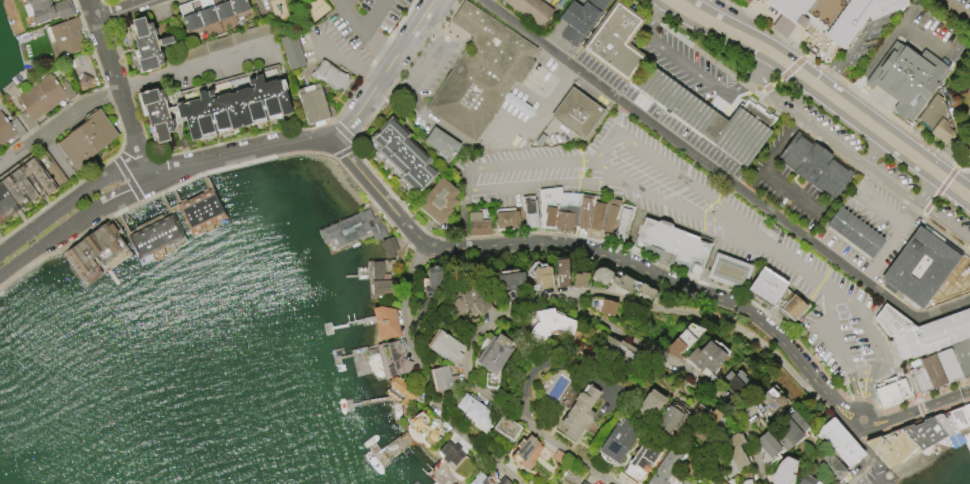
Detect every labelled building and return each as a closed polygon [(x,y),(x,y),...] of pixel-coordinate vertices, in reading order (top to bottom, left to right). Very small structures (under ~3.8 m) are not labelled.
[(52,2),(58,0),(68,0),(73,13),(58,18),(57,15),(32,25),(30,18),(32,17),(26,2),(24,3),(23,0),(49,0),(50,4),(53,3),(52,2)] [(180,16),(225,0),(244,0),(247,9),(185,31),(180,16)] [(448,21),(462,0),(464,0),(535,48),(529,56),(532,62),(519,82),(513,82),(473,141),(423,108),(471,36),(448,21)] [(538,28),(500,0),(540,0),(552,9),(538,28)] [(556,18),(568,0),(570,0),(579,6),(583,0),(608,0),(575,46),(558,34),(565,24),(556,18)] [(615,0),(579,48),(623,81),(642,55),(625,42),(641,20),(615,0)] [(763,2),(764,0),(905,0),(907,6),(865,16),(840,49),(800,18),(795,26),(763,2)] [(85,47),(74,17),(43,27),(54,58),(85,47)] [(130,20),(142,17),(144,23),(149,22),(151,28),(153,28),(154,33),(152,33),(154,39),(170,35),(172,42),(156,46),(158,52),(159,51),(161,57),(159,57),(161,63),(156,65),(157,67),(140,72),(136,60),(138,59),(132,37),(134,36),(130,20)] [(304,65),(294,32),(278,37),(288,70),(304,65)] [(862,83),(897,35),(905,42),(903,45),(916,56),(922,48),(948,68),(909,121),(904,118),(902,120),(893,113),(894,111),(891,108),(896,101),(873,84),(869,88),(862,83)] [(320,58),(351,79),(342,93),(336,89),(334,91),(318,80),(317,82),(308,76),(320,58)] [(736,108),(726,121),(647,63),(630,85),(743,167),(769,132),(736,108)] [(14,98),(48,72),(57,85),(63,80),(75,95),(67,101),(64,97),(33,120),(35,124),(28,130),(16,115),(23,110),(14,98)] [(81,72),(92,78),(86,88),(76,83),(81,72)] [(189,139),(183,115),(177,117),(174,102),(180,100),(181,106),(186,104),(186,103),(197,100),(195,91),(202,89),(203,92),(205,92),(205,90),(209,89),(211,95),(207,96),(208,98),(215,97),(214,95),(226,92),(227,93),(233,91),(233,90),(245,86),(245,88),(252,86),(251,83),(247,85),(245,79),(250,78),(251,78),(253,78),(252,75),(259,73),(261,82),(274,79),(274,80),(277,79),(279,88),(283,87),(289,112),(280,114),(279,112),(248,120),(249,123),(230,128),(229,126),(198,134),(198,136),(189,139)] [(305,123),(295,89),(317,82),(322,99),(324,99),(326,106),(327,105),(332,108),(333,111),(332,116),(322,119),(323,123),(312,127),(311,122),(305,123)] [(570,86),(602,110),(581,140),(548,116),(570,86)] [(140,105),(137,93),(154,88),(155,90),(160,89),(162,95),(163,95),(165,100),(161,101),(166,119),(170,118),(171,123),(170,123),(171,130),(166,131),(168,139),(156,142),(151,126),(149,126),(142,104),(140,105)] [(943,143),(928,132),(931,128),(916,118),(934,93),(940,98),(939,100),(942,102),(952,131),(943,143)] [(97,107),(117,135),(88,156),(90,160),(74,171),(54,143),(87,119),(84,116),(97,107)] [(13,134),(0,143),(0,113),(7,122),(13,117),(25,132),(16,138),(13,134)] [(389,115),(409,134),(406,137),(430,161),(428,164),(437,173),(416,195),(396,175),(398,173),(373,148),(376,145),(367,137),(389,115)] [(432,126),(459,144),(448,159),(422,141),(432,126)] [(795,130),(852,172),(831,201),(774,159),(795,130)] [(9,206),(0,212),(0,180),(43,149),(65,180),(45,194),(42,190),(28,200),(23,193),(20,195),(22,197),(13,204),(17,209),(13,211),(9,206)] [(439,176),(456,191),(451,197),(455,200),(449,208),(451,209),(437,225),(416,206),(417,205),(415,204),(439,176)] [(540,224),(537,189),(558,187),(559,193),(557,206),(557,207),(554,208),(553,228),(539,227),(538,225),(540,224)] [(175,204),(210,188),(224,217),(189,233),(175,204)] [(579,193),(574,225),(571,225),(570,229),(554,227),(557,207),(557,206),(558,206),(560,192),(579,193)] [(589,198),(585,227),(576,226),(579,196),(589,198)] [(533,200),(537,226),(525,228),(521,203),(523,202),(522,198),(526,198),(526,200),(533,200)] [(618,200),(609,233),(600,230),(609,199),(612,200),(612,199),(618,200)] [(604,203),(599,230),(587,228),(593,201),(604,203)] [(620,203),(633,207),(624,242),(613,239),(618,217),(617,217),(620,203)] [(837,206),(883,239),(869,258),(867,256),(865,258),(823,228),(825,226),(823,225),(837,206)] [(317,230),(367,208),(371,217),(377,215),(385,235),(373,240),(368,229),(363,232),(364,234),(337,246),(334,238),(323,243),(317,230)] [(9,209),(0,215),(0,221),(12,213),(9,209)] [(494,212),(517,210),(518,227),(495,229),(494,212)] [(468,211),(479,211),(479,219),(489,219),(489,235),(468,235),(468,211)] [(177,235),(175,236),(176,239),(171,241),(170,239),(165,241),(167,244),(161,246),(160,244),(156,246),(157,248),(151,251),(150,250),(146,251),(147,254),(140,257),(138,253),(137,254),(128,234),(136,230),(136,232),(139,230),(138,228),(146,225),(147,227),(150,225),(149,223),(157,220),(157,221),(160,220),(159,219),(168,215),(177,235)] [(635,240),(643,217),(658,222),(659,220),(669,223),(667,227),(697,238),(697,239),(709,243),(700,267),(687,262),(686,265),(673,260),(674,255),(661,250),(659,254),(646,249),(648,244),(635,240)] [(81,274),(67,256),(72,252),(69,248),(104,221),(107,224),(109,222),(116,231),(114,233),(117,237),(113,241),(119,248),(111,255),(104,246),(89,257),(95,265),(91,268),(93,272),(87,277),(83,272),(81,274)] [(961,255),(969,262),(969,287),(943,298),(934,290),(919,308),(913,309),(897,298),(899,294),(894,290),(891,294),(880,286),(884,282),(879,278),(918,221),(962,253),(961,255)] [(391,236),(396,249),(392,250),(394,255),(385,258),(379,240),(391,236)] [(714,251),(751,265),(742,289),(705,275),(714,251)] [(565,258),(567,285),(555,286),(553,259),(565,258)] [(382,260),(383,273),(390,273),(390,279),(395,279),(396,295),(370,296),(369,280),(371,280),(370,261),(382,260)] [(551,287),(531,290),(530,285),(534,284),(532,273),(531,272),(534,266),(537,267),(547,266),(548,267),(551,287)] [(632,288),(629,294),(609,282),(610,280),(608,279),(605,283),(599,285),(591,280),(590,274),(594,267),(599,266),(610,273),(609,274),(617,278),(619,275),(620,276),(622,274),(635,281),(636,280),(654,290),(648,299),(644,297),(640,298),(639,295),(635,296),(634,291),(635,290),(632,288)] [(760,266),(785,283),(771,304),(746,288),(760,266)] [(497,289),(523,288),(522,270),(496,271),(497,289)] [(573,272),(578,273),(579,271),(586,273),(583,287),(577,286),(577,288),(570,287),(573,272)] [(489,307),(476,283),(448,298),(461,322),(489,307)] [(791,320),(778,308),(793,292),(806,303),(791,320)] [(600,299),(614,302),(611,315),(597,312),(600,299)] [(967,310),(969,309),(969,349),(969,374),(917,394),(907,369),(919,364),(917,358),(924,356),(923,354),(910,359),(909,356),(898,360),(888,335),(886,336),(871,317),(882,302),(914,326),(966,307),(967,310)] [(399,335),(377,340),(371,307),(379,306),(394,309),(399,335)] [(535,339),(549,337),(549,334),(573,331),(572,316),(554,319),(552,308),(534,310),(536,322),(532,322),(535,339)] [(438,328),(462,344),(457,352),(461,354),(454,365),(442,357),(442,358),(426,347),(438,328)] [(682,328),(694,339),(677,357),(661,350),(682,328)] [(514,344),(493,374),(473,361),(491,334),(495,337),(498,333),(514,344)] [(637,349),(605,334),(597,350),(630,365),(637,349)] [(374,344),(399,338),(403,354),(402,357),(411,361),(406,371),(382,377),(374,344)] [(684,356),(693,346),(697,350),(706,340),(713,346),(714,345),(723,353),(722,354),(724,356),(709,373),(702,367),(699,371),(692,365),(691,366),(684,359),(685,357),(684,356)] [(448,365),(429,369),(433,391),(453,387),(448,365)] [(738,369),(743,375),(742,376),(746,380),(732,394),(723,385),(726,382),(721,377),(728,370),(733,374),(738,369)] [(879,406),(872,388),(874,388),(872,382),(893,375),(895,381),(902,378),(908,394),(898,397),(899,399),(879,406)] [(573,442),(561,433),(563,429),(556,424),(573,400),(572,399),(576,392),(578,393),(579,391),(582,393),(588,385),(598,392),(586,409),(593,413),(573,442)] [(765,419),(787,406),(775,385),(752,398),(765,419)] [(650,418),(663,397),(647,388),(635,409),(650,418)] [(453,408),(486,429),(495,415),(463,393),(453,408)] [(653,425),(667,435),(685,410),(670,400),(653,425)] [(688,415),(710,429),(718,416),(696,402),(688,415)] [(863,441),(969,402),(969,458),(960,433),(967,430),(965,425),(955,429),(888,470),(863,441)] [(783,450),(809,429),(794,411),(768,431),(783,450)] [(501,414),(519,427),(510,440),(492,428),(501,414)] [(596,451),(617,464),(638,428),(617,416),(596,451)] [(862,453),(847,466),(823,436),(819,439),(815,435),(820,426),(831,416),(862,453)] [(753,440),(768,458),(779,449),(765,431),(753,440)] [(527,432),(541,444),(540,445),(541,447),(536,452),(538,454),(532,460),(532,463),(528,468),(524,468),(520,464),(518,466),(508,457),(511,453),(510,452),(515,446),(513,445),(520,438),(521,439),(527,432)] [(738,444),(742,443),(739,432),(715,440),(726,473),(746,467),(738,444)] [(619,472),(636,483),(658,451),(641,439),(619,472)] [(464,477),(458,475),(452,472),(450,470),(448,469),(445,462),(439,458),(442,455),(436,450),(446,440),(452,445),(454,443),(459,447),(457,449),(474,466),(464,477)] [(668,446),(643,483),(671,483),(676,476),(670,472),(682,455),(668,446)] [(847,471),(824,448),(813,460),(836,482),(847,471)] [(786,480),(784,483),(771,483),(770,478),(768,478),(767,473),(771,472),(777,462),(781,458),(784,456),(795,461),(789,473),(792,474),(788,481),(786,480)] [(479,471),(466,483),(492,483),(479,471)] [(820,482),(803,472),(796,483),(819,483),(820,482)] [(502,476),(493,483),(510,483),(502,476)]
